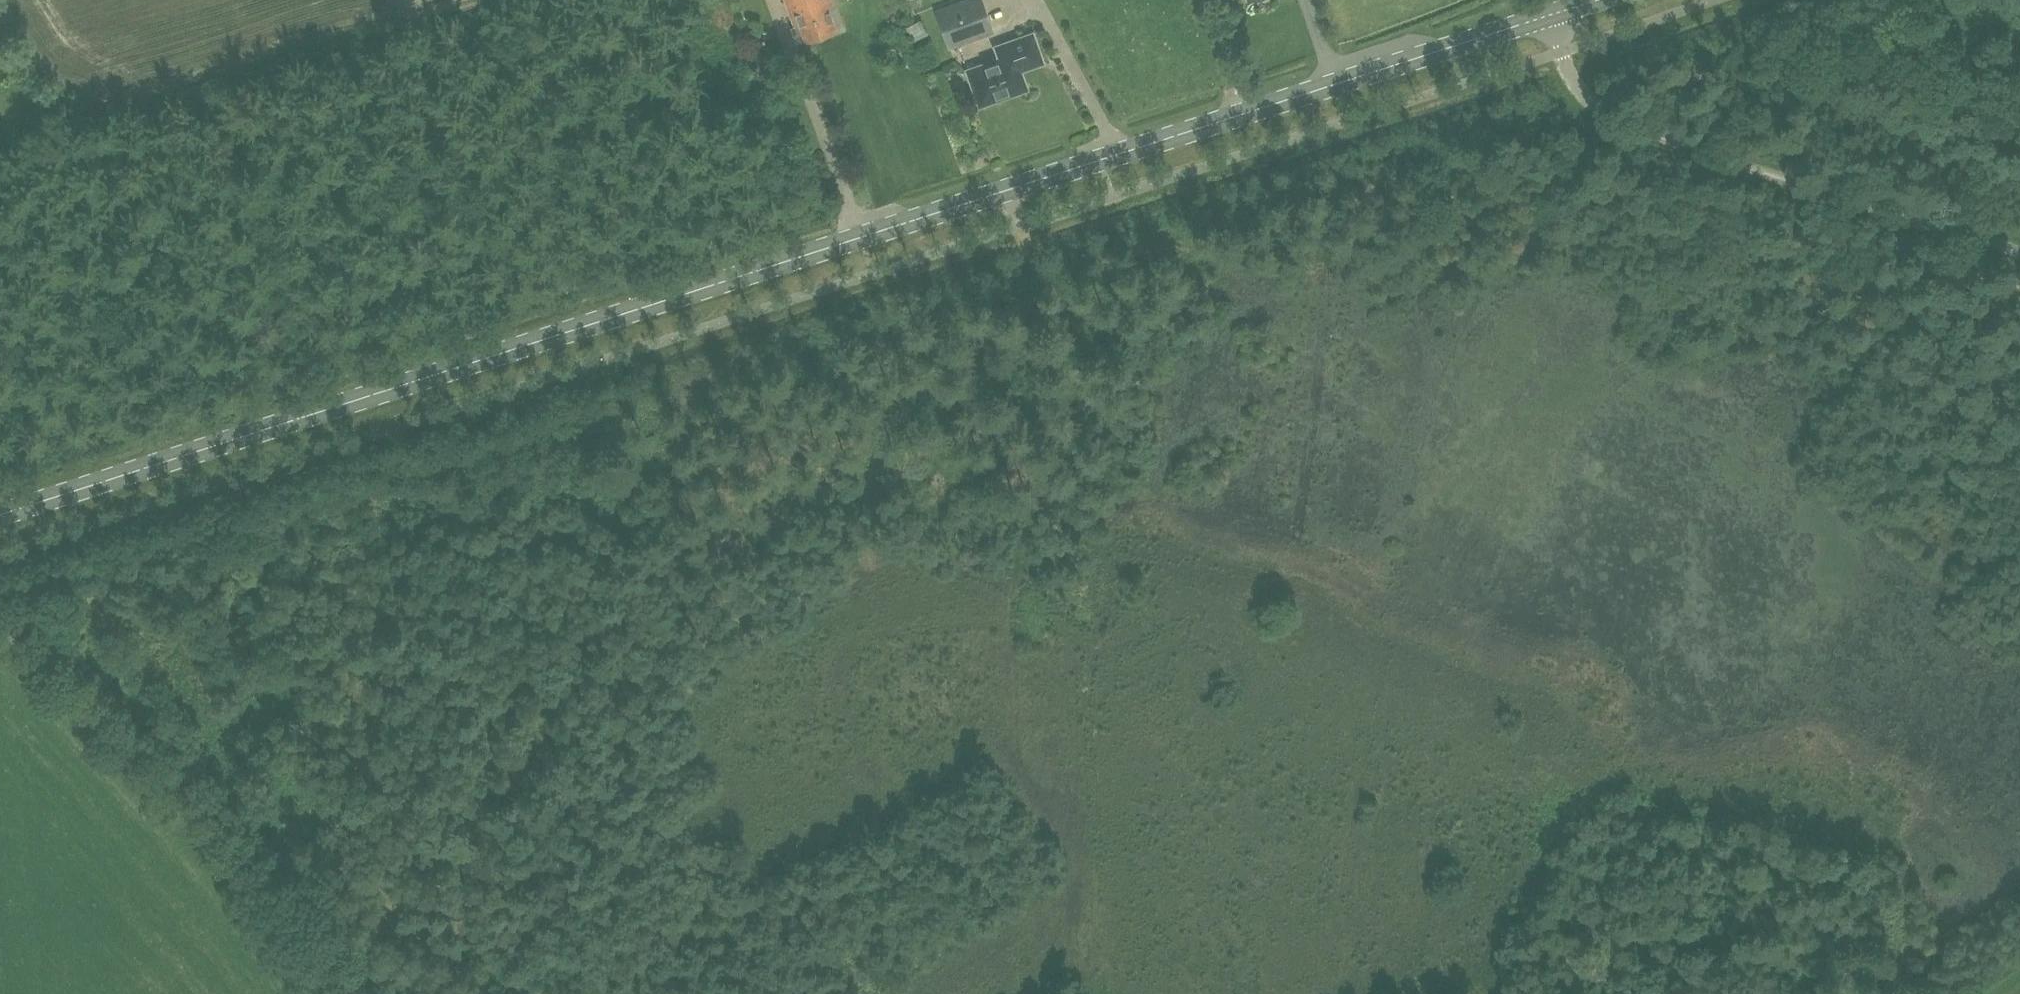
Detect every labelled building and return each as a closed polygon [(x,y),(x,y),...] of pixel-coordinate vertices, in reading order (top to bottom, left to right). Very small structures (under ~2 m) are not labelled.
[(791,14),(796,12),(807,41),(837,30),(828,6),(832,5),(831,0),(786,0),(791,14)] [(992,30),(981,0),(970,0),(947,8),(959,42),(992,30)] [(1019,69),(1025,67),(1041,61),(1032,34),(997,47),(1001,59),(969,71),(980,104),(1025,88),(1019,69)]
